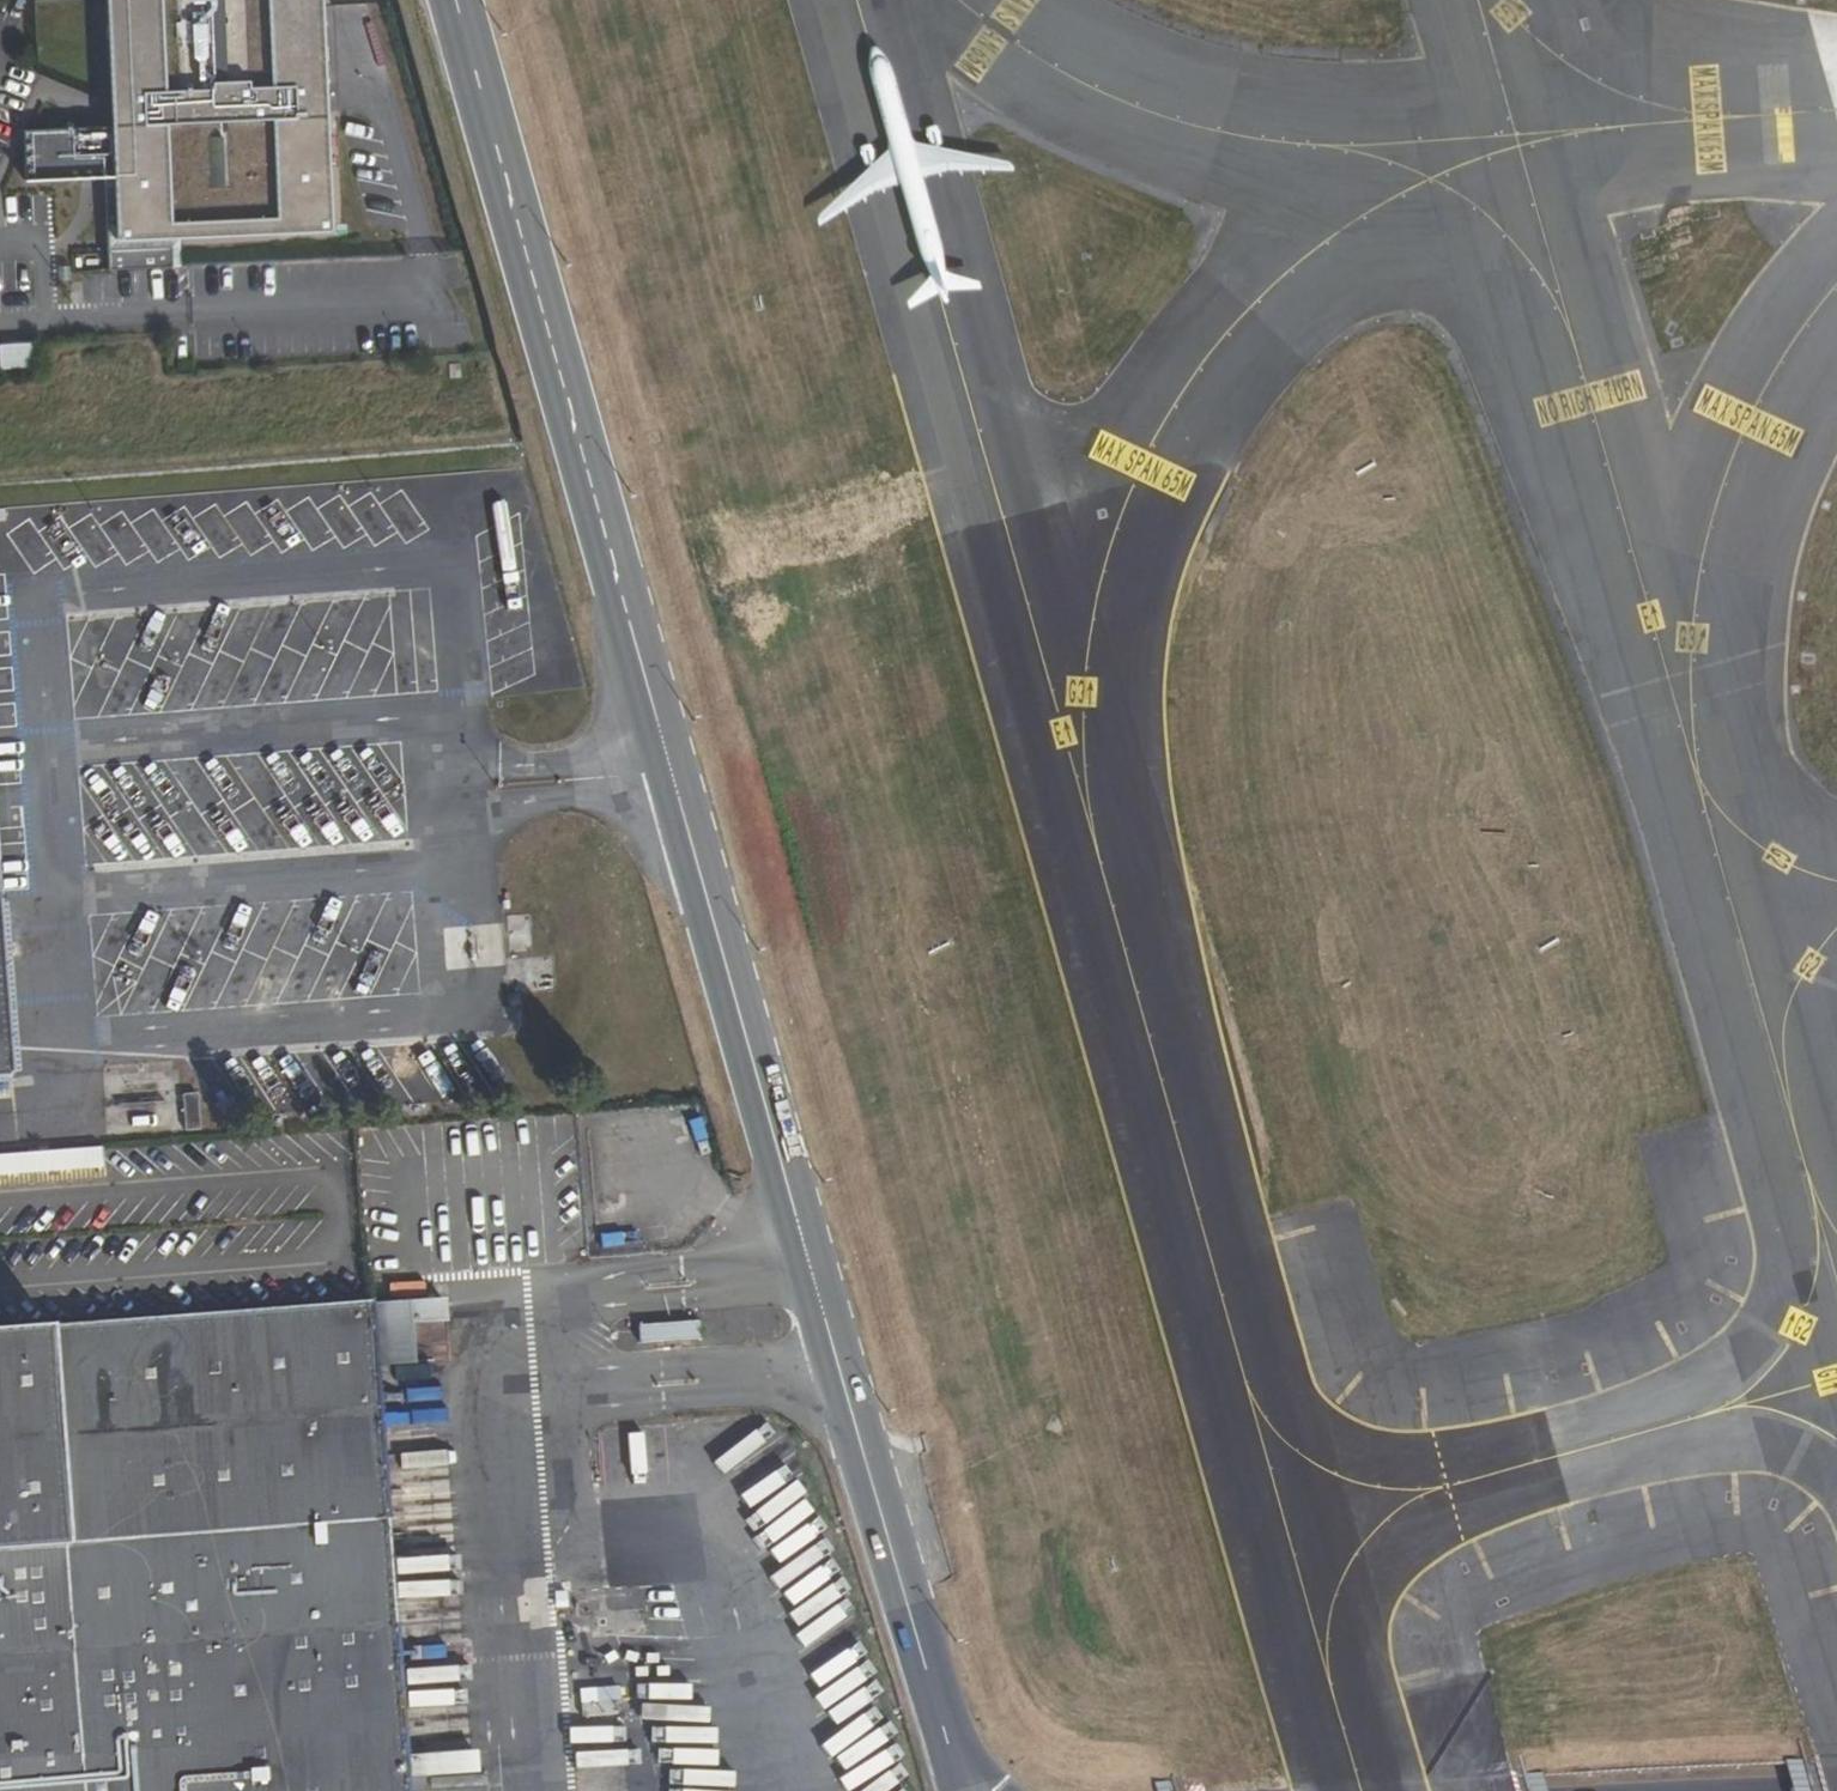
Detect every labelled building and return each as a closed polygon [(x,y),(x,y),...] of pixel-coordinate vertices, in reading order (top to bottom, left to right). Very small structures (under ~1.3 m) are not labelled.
[(116,243),(170,241),(170,234),(277,229),(277,236),(331,234),(321,0),(265,0),(269,88),(293,87),(294,120),(272,121),(277,220),(170,225),(165,126),(142,127),(141,94),(165,93),(161,0),(105,0),(116,243)] [(191,92),(206,91),(202,0),(187,0),(191,92)] [(142,127),(165,126),(272,121),(294,120),(293,87),(269,88),(206,91),(191,92),(165,93),(141,94),(142,127)] [(15,1096),(0,900),(0,1097),(15,1096)] [(103,1172),(102,1153),(0,1161),(0,1180),(103,1172)] [(0,1333),(0,1790),(406,1790),(369,1305),(363,1305),(0,1333)] [(672,1323),(629,1326),(631,1342),(662,1339),(691,1336),(690,1321),(672,1323)]
